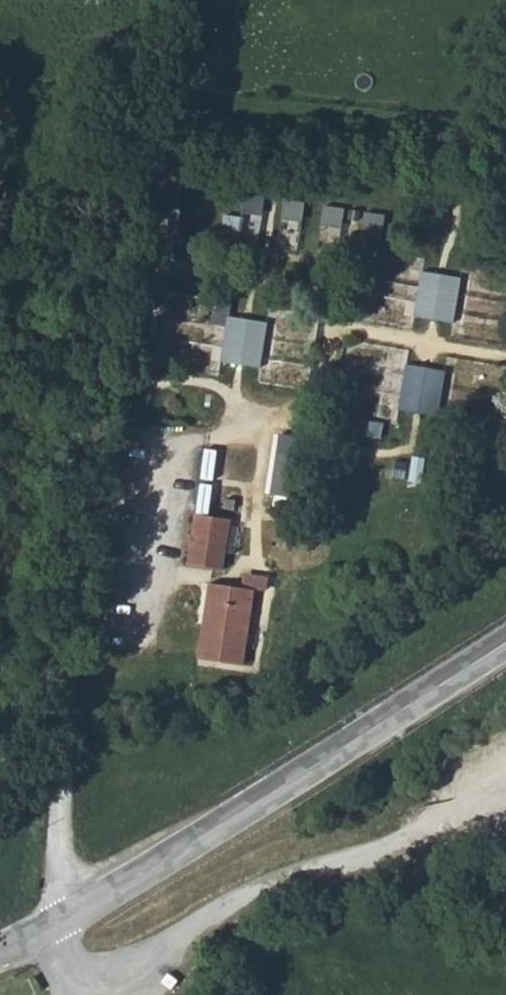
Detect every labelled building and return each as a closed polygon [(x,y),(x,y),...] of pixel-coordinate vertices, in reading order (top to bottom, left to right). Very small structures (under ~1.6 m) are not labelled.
[(266,199),(246,196),(244,211),(264,214),(266,199)] [(306,205),(286,201),(284,216),(304,219),(306,205)] [(362,232),(365,208),(347,207),(345,230),(362,232)] [(325,210),(323,224),(343,228),(345,213),(325,210)] [(244,218),(225,216),(220,247),(239,249),(244,218)] [(366,216),(364,230),(384,233),(386,218),(366,216)] [(462,279),(424,272),(415,317),(454,324),(462,279)] [(268,323),(229,317),(222,362),(260,368),(268,323)] [(443,369),(414,363),(405,409),(433,416),(443,369)] [(282,489),(292,491),(307,432),(297,429),(282,489)] [(415,449),(410,475),(423,478),(428,451),(415,449)] [(236,500),(227,500),(226,509),(236,510),(236,500)] [(223,569),(231,519),(196,513),(188,564),(223,569)] [(200,658),(244,664),(255,589),(211,582),(200,658)]
